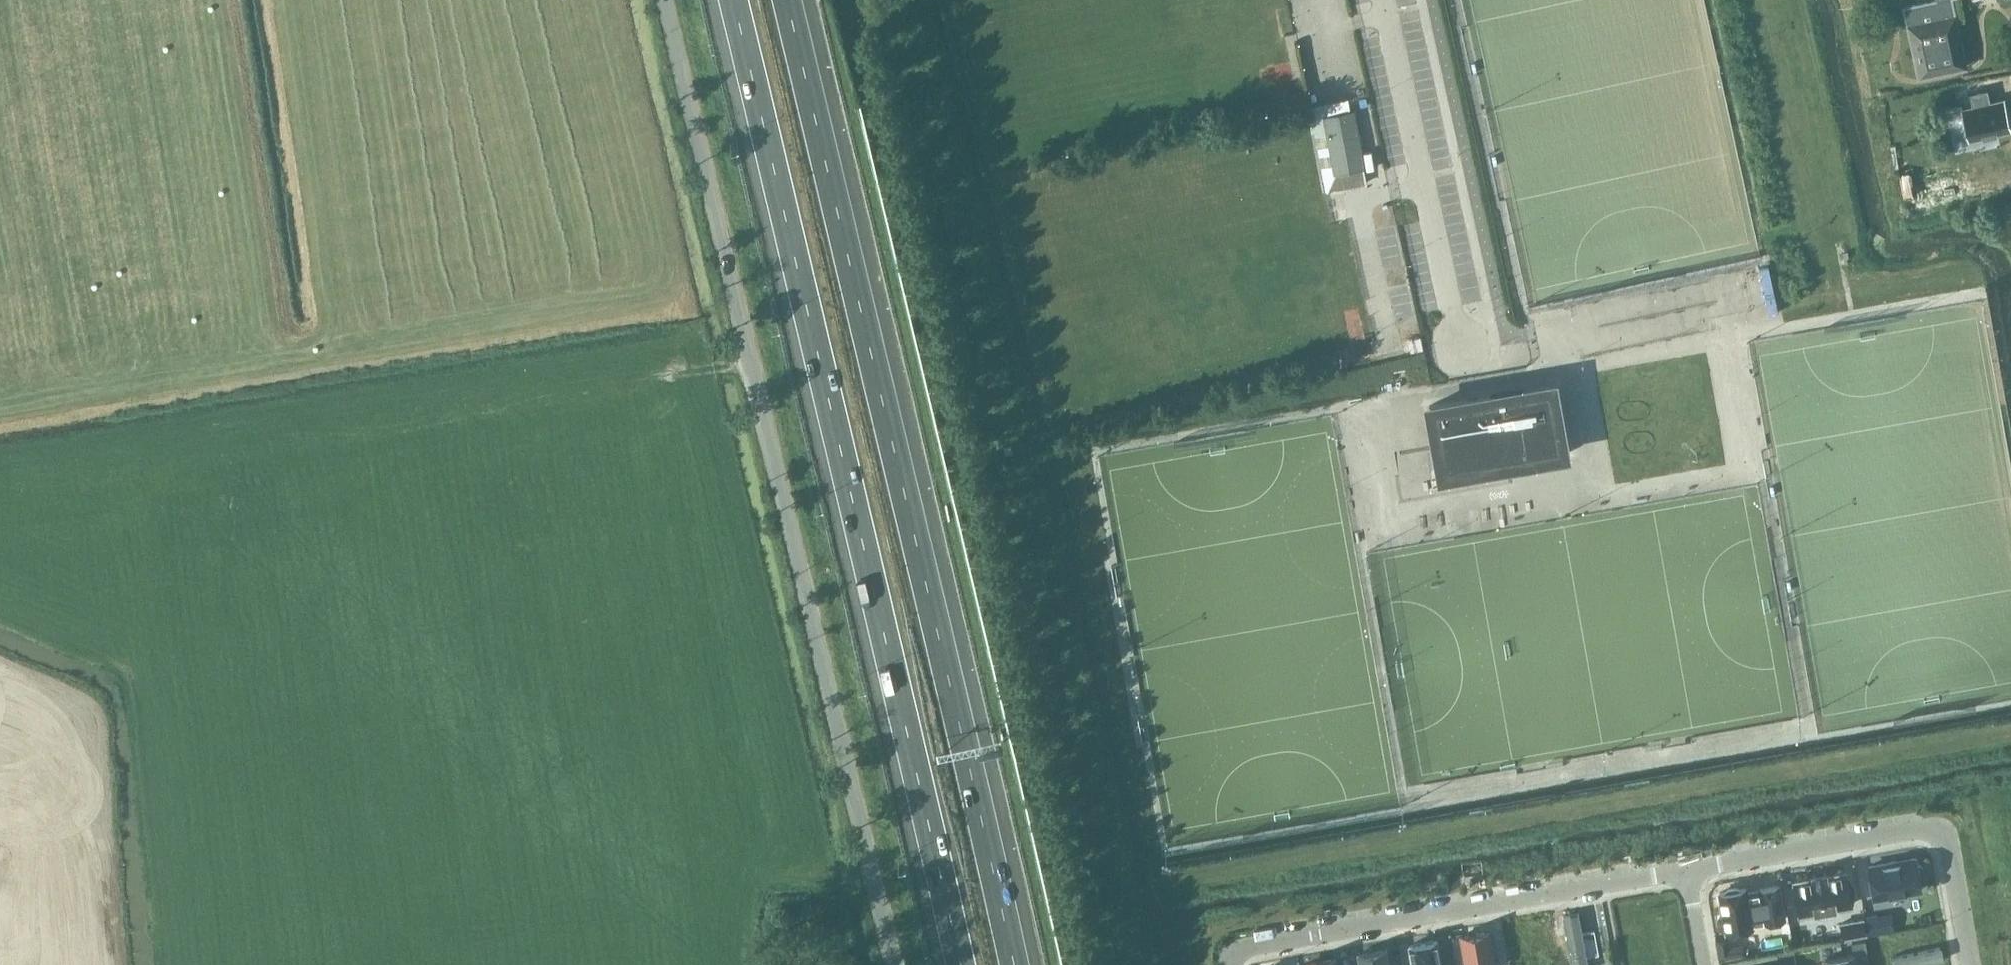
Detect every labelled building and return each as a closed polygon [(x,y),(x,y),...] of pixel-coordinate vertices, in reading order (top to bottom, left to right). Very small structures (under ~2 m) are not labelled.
[(1377,119),(1398,115),(1379,9),(1364,11),(1362,0),(1355,0),(1377,119)] [(1425,26),(1422,0),(1420,0),(1405,2),(1408,28),(1425,26)] [(1904,7),(1919,76),(1966,66),(1952,0),(1936,0),(1904,7)] [(2010,130),(2003,99),(1989,102),(1986,90),(1970,94),(1973,106),(1962,108),(1969,139),(2010,130)] [(1335,174),(1364,168),(1353,110),(1324,115),(1335,174)] [(1481,469),(1499,466),(1506,465),(1507,465),(1508,465),(1566,454),(1554,387),(1524,392),(1507,395),(1507,393),(1495,395),(1495,394),(1490,395),(1429,406),(1436,446),(1436,447),(1436,448),(1439,467),(1441,475),(1441,476),(1481,469)] [(1916,864),(1915,858),(1868,866),(1874,898),(1921,890),(1920,884),(1923,881),(1924,879),(1922,867),(1920,866),(1916,864)] [(1851,883),(1849,879),(1845,875),(1845,871),(1826,875),(1825,872),(1812,875),(1813,877),(1794,880),(1800,914),(1812,911),(1817,913),(1821,914),(1826,914),(1830,912),(1834,910),(1838,907),(1850,905),(1850,901),(1852,896),(1852,892),(1852,887),(1851,883)] [(1784,919),(1778,885),(1759,889),(1760,891),(1746,893),(1745,888),(1740,889),(1736,888),(1728,889),(1724,892),(1719,893),(1722,913),(1719,915),(1717,919),(1719,927),(1722,929),(1725,930),(1726,932),(1752,928),(1751,923),(1765,920),(1765,922),(1784,919)] [(1876,916),(1866,918),(1869,934),(1879,932),(1876,916)] [(1862,920),(1840,924),(1843,938),(1865,934),(1862,920)] [(1465,964),(1494,964),(1488,931),(1460,936),(1465,964)] [(1436,940),(1409,945),(1412,964),(1441,964),(1436,940)] [(1869,964),(1865,940),(1851,942),(1853,954),(1823,960),(1824,964),(1862,964),(1869,964)] [(1936,947),(1887,956),(1888,964),(1909,964),(1938,960),(1936,947)] [(1360,964),(1389,964),(1386,949),(1358,954),(1360,964)]
